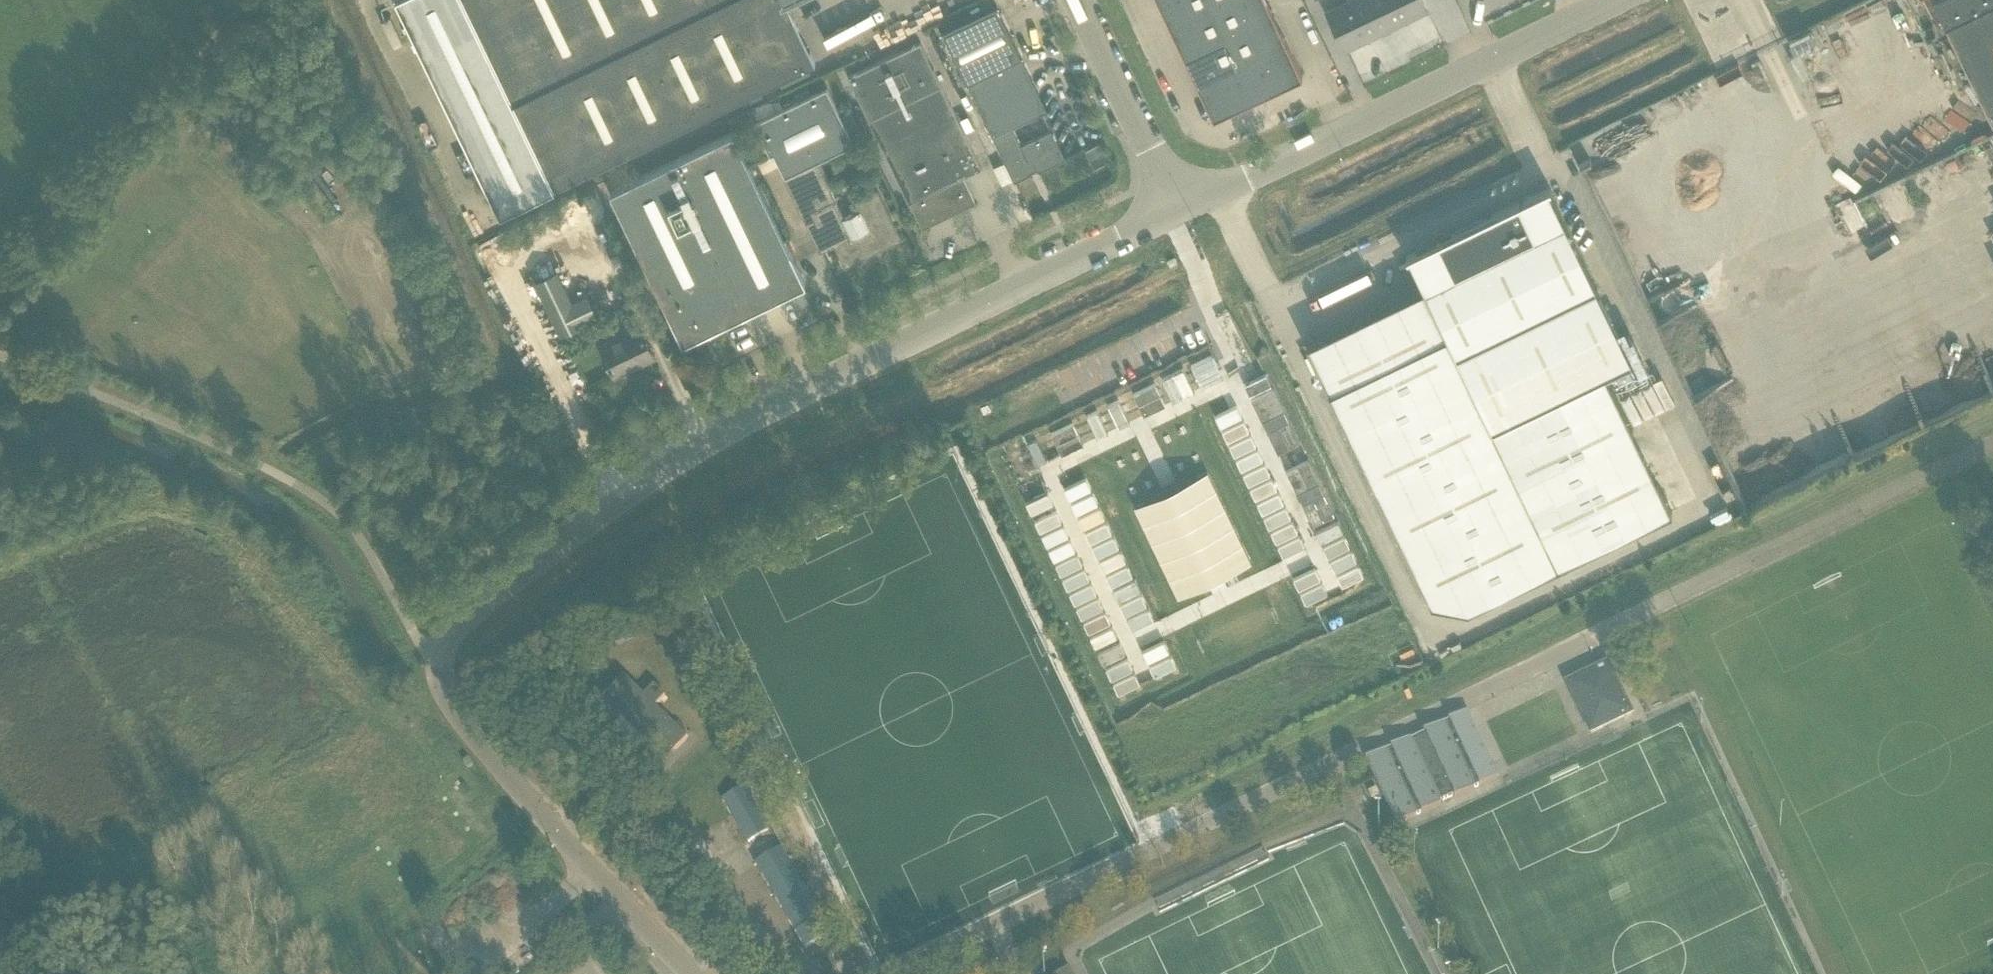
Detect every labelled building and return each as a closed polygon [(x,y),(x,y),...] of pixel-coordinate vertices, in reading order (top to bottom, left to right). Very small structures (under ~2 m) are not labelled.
[(501,213),(554,187),(815,62),(785,0),(397,0),(501,213)] [(1159,0),(1172,29),(1216,8),(1213,0),(1159,0)] [(1216,8),(1230,36),(1274,15),(1267,0),(1233,0),(1216,8)] [(1328,11),(1345,48),(1379,31),(1377,28),(1425,5),(1422,0),(1351,0),(1328,11)] [(1986,108),(1992,105),(1992,0),(1934,0),(1986,108)] [(1021,144),(1013,127),(1047,111),(996,5),(942,31),(1001,154),(1021,144)] [(1216,8),(1172,29),(1185,57),(1230,36),(1216,8)] [(1274,15),(1230,36),(1243,64),(1257,58),(1287,44),(1274,15)] [(1243,64),(1230,36),(1185,57),(1198,85),(1228,71),(1243,64)] [(920,42),(873,65),(848,77),(909,202),(910,202),(923,227),(975,202),(963,177),(981,168),(920,42)] [(1302,75),(1287,44),(1257,58),(1272,89),(1302,75)] [(1800,80),(1809,76),(1798,54),(1789,58),(1800,80)] [(1257,58),(1243,64),(1228,71),(1243,103),(1272,89),(1257,58)] [(1228,71),(1198,85),(1213,117),(1243,103),(1228,71)] [(777,95),(748,109),(754,122),(770,154),(773,152),(809,225),(820,249),(835,242),(845,264),(899,238),(877,192),(852,204),(856,212),(842,218),(829,190),(833,188),(819,159),(853,143),(847,132),(843,122),(826,87),(783,108),(777,95)] [(1021,144),(1001,154),(1014,182),(1038,170),(1038,171),(1065,158),(1051,130),(1021,144)] [(805,282),(733,133),(610,192),(683,342),(805,282)] [(1102,141),(1085,150),(1095,168),(1111,159),(1102,141)] [(1631,362),(1548,190),(1550,189),(1550,187),(1406,257),(1407,258),(1409,257),(1424,289),(1307,345),(1431,603),(1467,610),(1671,512),(1605,375),(1631,362)] [(571,301),(548,312),(559,335),(559,336),(583,324),(582,324),(571,301)] [(654,356),(640,326),(600,345),(615,375),(654,356)] [(1590,733),(1632,713),(1607,662),(1566,682),(1590,733)] [(644,695),(623,676),(601,699),(612,709),(606,715),(616,725),(622,719),(665,761),(687,738),(655,707),(665,696),(653,685),(644,695)] [(1385,750),(1365,759),(1397,826),(1416,816),(1422,813),(1422,814),(1441,804),(1454,798),(1474,789),(1474,788),(1479,786),(1480,786),(1499,777),(1468,710),(1448,720),(1443,723),(1443,722),(1423,732),(1410,738),(1390,747),(1390,748),(1385,750)] [(723,800),(748,842),(769,830),(745,788),(723,800)] [(805,948),(830,933),(780,849),(755,864),(805,948)]
